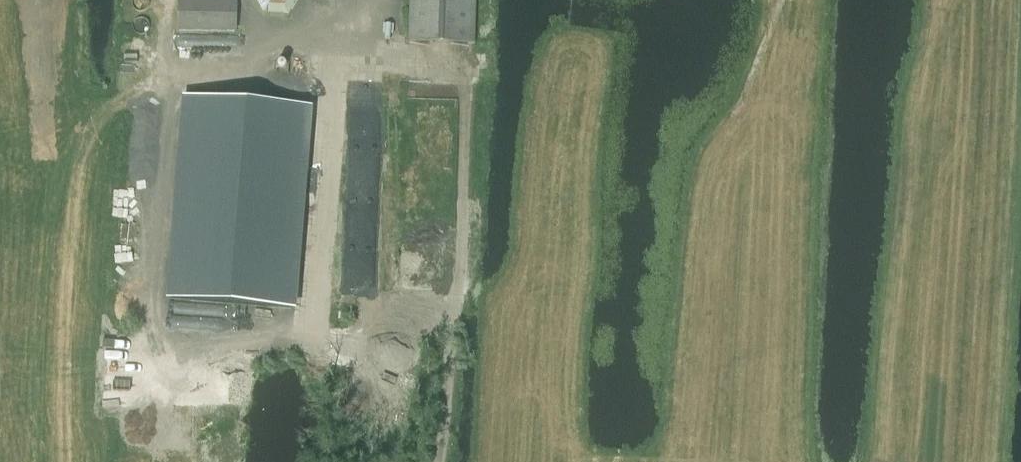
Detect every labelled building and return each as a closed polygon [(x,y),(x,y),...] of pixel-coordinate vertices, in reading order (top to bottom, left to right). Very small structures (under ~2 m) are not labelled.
[(179,31),(236,32),(236,0),(179,0),(179,31)] [(408,42),(475,44),(476,0),(409,0),(408,42)]
